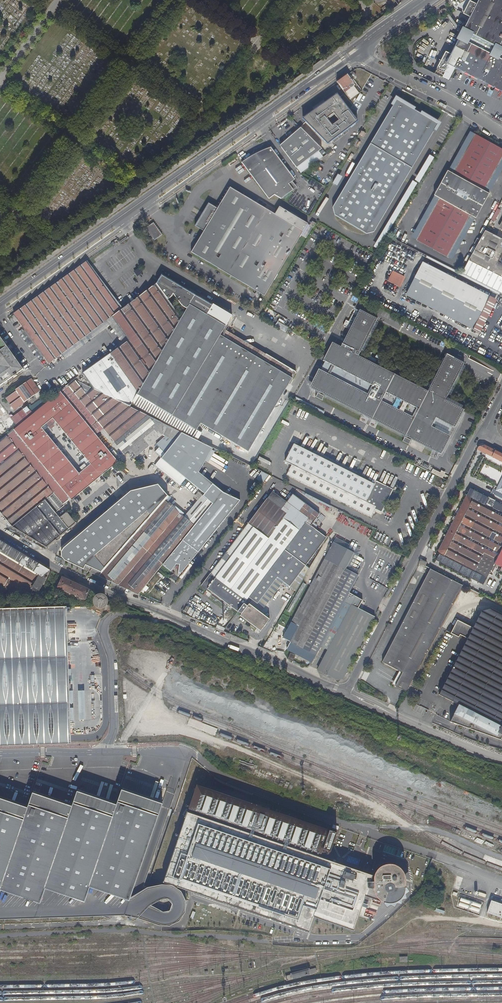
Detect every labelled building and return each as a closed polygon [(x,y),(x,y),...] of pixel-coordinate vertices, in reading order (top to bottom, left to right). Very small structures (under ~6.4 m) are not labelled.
[(460,34),(450,53),(445,50),(436,68),(444,72),(449,64),(501,91),(501,0),(477,0),(475,3),(470,0),(469,0),(463,13),(469,16),(462,31),(460,34)] [(462,31),(447,11),(444,13),(446,15),(460,34),(462,31)] [(352,82),(346,75),(336,82),(342,89),(347,85),(349,88),(353,84),(351,82),(352,82)] [(319,106),(306,117),(305,122),(324,142),(329,142),(354,123),(354,118),(348,110),(338,98),(332,97),(319,106)] [(438,124),(397,99),(333,207),(335,215),(367,234),(375,232),(438,124)] [(297,129),(279,145),(295,168),(321,149),(300,127),(297,129)] [(470,132),(447,172),(452,175),(474,134),(470,132)] [(474,134),(452,175),(439,198),(416,240),(447,258),(501,158),(501,150),(474,134)] [(294,179),(271,148),(264,150),(255,149),(255,155),(241,163),(268,198),(273,195),(288,183),(291,181),(294,179)] [(501,170),(501,158),(447,258),(451,260),(501,170)] [(447,172),(433,195),(434,196),(439,198),(452,175),(447,172)] [(332,183),(337,185),(342,176),(337,174),(332,183)] [(288,183),(292,189),(296,187),(291,181),(288,183)] [(288,183),(273,195),(280,199),(292,189),(288,183)] [(290,224),(272,213),(259,205),(248,198),(229,187),(228,189),(223,196),(216,208),(208,203),(202,213),(200,217),(195,225),(203,230),(199,236),(192,248),(190,251),(213,265),(234,278),(251,288),(262,295),(264,292),(302,231),(290,224)] [(439,198),(434,196),(411,237),(416,240),(439,198)] [(152,221),(144,226),(153,239),(161,233),(152,221)] [(485,231),(468,261),(501,279),(501,240),(485,231)] [(111,317),(123,308),(91,265),(87,260),(13,313),(25,329),(44,356),(49,363),(111,317)] [(422,262),(420,265),(488,299),(489,297),(489,296),(422,262)] [(406,293),(474,327),(474,326),(488,299),(420,265),(406,293)] [(391,273),(387,281),(396,286),(400,278),(391,273)] [(182,317),(195,294),(169,278),(168,279),(167,279),(166,279),(164,279),(162,279),(161,279),(160,280),(158,282),(157,281),(156,283),(182,317)] [(123,308),(111,317),(115,322),(124,315),(137,333),(128,340),(82,373),(94,389),(130,407),(137,395),(182,317),(156,283),(123,308)] [(474,327),(406,293),(405,296),(472,330),(474,327)] [(195,294),(182,317),(137,395),(157,407),(217,305),(213,302),(212,304),(195,294)] [(496,300),(489,297),(488,299),(474,326),(481,330),(496,300)] [(232,314),(217,305),(157,407),(174,417),(222,336),(220,335),(232,314)] [(376,319),(359,310),(340,348),(357,357),(371,329),(373,326),(375,321),(376,319)] [(124,315),(115,322),(128,340),(137,333),(124,315)] [(278,321),(275,325),(285,332),(288,328),(278,321)] [(44,356),(25,329),(20,333),(39,359),(44,356)] [(291,377),(222,336),(174,417),(196,430),(200,423),(248,451),(291,377)] [(23,372),(0,339),(0,387),(23,372)] [(438,450),(455,417),(459,409),(444,402),(426,393),(357,357),(340,348),(330,343),(327,350),(310,384),(319,389),(317,392),(316,391),(314,396),(321,399),(323,395),(319,392),(320,390),(405,433),(403,436),(401,440),(407,443),(409,439),(406,437),(407,434),(438,450)] [(463,363),(446,354),(441,364),(426,393),(444,402),(458,373),(463,363)] [(75,379),(65,386),(46,402),(0,440),(0,512),(9,522),(98,438),(96,435),(93,431),(100,425),(105,431),(131,407),(130,407),(114,399),(93,389),(92,388),(75,379)] [(38,391),(39,390),(30,379),(5,396),(14,409),(34,395),(36,398),(40,395),(38,391)] [(59,385),(47,394),(50,397),(61,387),(59,385)] [(151,417),(131,407),(105,431),(123,454),(127,451),(133,459),(165,433),(176,439),(182,432),(170,426),(170,427),(169,427),(169,426),(152,417),(151,418),(151,417),(150,417),(151,417)] [(103,429),(100,425),(93,431),(96,435),(103,429)] [(182,432),(176,439),(160,458),(175,471),(175,470),(184,478),(212,447),(182,432)] [(116,460),(98,438),(9,522),(12,527),(45,547),(53,541),(54,542),(56,540),(55,539),(75,523),(66,511),(59,517),(54,512),(45,500),(53,493),(62,504),(116,460)] [(372,516),(376,509),(377,506),(381,508),(380,511),(382,512),(394,489),(392,488),(377,481),(375,484),(357,474),(313,452),(296,443),(287,460),(293,463),(288,473),(372,516)] [(499,460),(501,461),(501,454),(484,444),(478,446),(477,448),(480,450),(483,451),(495,457),(499,460)] [(222,491),(199,473),(205,461),(212,450),(213,448),(212,447),(184,478),(204,494),(206,495),(205,497),(212,503),(221,493),(222,491)] [(209,463),(215,452),(212,450),(205,461),(209,463)] [(358,472),(314,450),(313,452),(357,474),(358,472)] [(445,475),(433,469),(431,473),(443,478),(445,475)] [(262,483),(268,476),(262,471),(256,478),(262,483)] [(169,495),(162,488),(153,487),(147,493),(154,502),(158,508),(164,500),(168,496),(169,495)] [(151,504),(144,496),(140,499),(134,491),(127,495),(58,552),(102,572),(153,514),(148,507),(151,504)] [(237,499),(227,494),(222,491),(221,493),(212,503),(162,565),(172,573),(176,568),(179,568),(179,576),(180,576),(198,552),(197,551),(198,549),(202,547),(238,502),(240,500),(237,499)] [(238,611),(244,603),(249,597),(284,550),(306,565),(326,538),(310,526),(318,515),(292,494),(286,502),(272,491),(267,499),(281,509),(287,514),(268,539),(248,524),(201,586),(207,590),(208,589),(212,592),(238,611)] [(198,501),(202,496),(198,492),(194,498),(198,501)] [(62,505),(62,504),(53,493),(45,500),(54,512),(62,505)] [(158,508),(154,502),(147,493),(144,496),(151,504),(148,507),(153,514),(158,508)] [(185,517),(168,503),(164,500),(158,508),(153,514),(102,572),(102,573),(99,576),(125,588),(137,594),(139,595),(155,574),(158,571),(162,565),(212,503),(205,497),(206,495),(204,494),(202,496),(198,501),(185,517)] [(491,508),(494,502),(495,501),(489,498),(487,502),(483,500),(481,503),(466,496),(455,517),(457,518),(456,521),(454,520),(439,550),(440,553),(445,556),(446,554),(464,563),(463,565),(475,571),(481,574),(486,577),(499,553),(501,555),(501,514),(491,508)] [(268,539),(287,514),(281,509),(267,499),(248,524),(268,539)] [(494,502),(491,508),(501,514),(501,506),(494,502)] [(345,569),(358,576),(360,571),(352,567),(361,551),(336,538),(333,542),(353,553),(345,569)] [(8,545),(0,540),(0,551),(4,553),(8,545)] [(345,601),(358,576),(345,569),(353,553),(333,542),(331,541),(328,546),(331,548),(292,622),(299,626),(291,642),(316,655),(324,641),(328,632),(345,601)] [(4,553),(46,579),(47,576),(46,575),(49,570),(8,545),(4,553)] [(290,587),(291,585),(305,566),(306,565),(284,550),(249,597),(252,600),(257,604),(277,577),(290,587)] [(46,579),(4,553),(0,560),(0,594),(3,592),(6,587),(7,586),(10,587),(17,592),(21,586),(30,591),(31,589),(38,593),(46,579)] [(463,565),(464,563),(446,554),(445,556),(443,560),(461,569),(463,565)] [(388,656),(384,662),(400,670),(402,672),(396,685),(407,690),(463,585),(432,569),(386,655),(388,656)] [(62,578),(58,587),(67,592),(88,601),(93,592),(66,579),(62,578)] [(303,582),(287,611),(290,613),(306,584),(303,582)] [(484,589),(481,595),(495,600),(497,594),(484,589)] [(252,600),(249,597),(244,603),(247,606),(249,604),(252,600)] [(352,605),(345,601),(328,632),(336,636),(352,605)] [(352,605),(361,609),(363,605),(354,601),(352,605)] [(71,744),(67,639),(66,603),(53,603),(54,607),(0,609),(0,746),(71,744)] [(244,603),(238,611),(241,614),(240,616),(261,631),(269,619),(249,604),(247,606),(244,603)] [(361,609),(352,605),(336,636),(331,645),(318,670),(327,674),(330,669),(361,609)] [(375,612),(363,605),(361,609),(375,617),(377,613),(375,612)] [(501,620),(501,614),(491,608),(481,611),(501,621),(501,620)] [(345,676),(375,617),(361,609),(330,669),(345,676)] [(501,621),(481,611),(467,639),(473,643),(466,658),(459,655),(439,695),(459,705),(465,708),(462,714),(457,724),(501,740),(501,620),(501,621)] [(278,627),(277,630),(276,631),(285,637),(290,629),(280,624),(278,627)] [(336,636),(328,632),(324,641),(331,645),(336,636)] [(473,643),(467,639),(463,647),(459,655),(466,658),(473,643)] [(295,646),(293,650),(312,661),(314,656),(295,646)] [(343,678),(345,676),(330,669),(327,674),(337,680),(343,678)] [(402,672),(400,670),(393,683),(396,685),(402,672)] [(336,833),(197,785),(189,809),(328,857),(336,833)] [(70,807),(30,794),(25,809),(0,800),(0,919),(35,919),(122,916),(138,919),(156,926),(169,927),(177,923),(183,914),(185,902),(180,892),(168,885),(162,885),(148,888),(143,885),(168,808),(120,792),(120,790),(114,805),(75,792),(70,807)] [(277,845),(183,813),(160,882),(310,932),(315,917),(354,931),(357,922),(360,914),(366,896),(368,888),(372,877),(348,868),(277,845)] [(378,869),(376,872),(375,876),(375,887),(375,890),(368,888),(366,896),(385,902),(389,903),(392,903),(396,902),(399,900),(402,898),(404,895),(405,891),(406,887),(405,878),(405,874),(403,871),(401,868),(398,866),(395,864),(391,864),(388,864),(384,865),(381,867),(378,869)] [(444,885),(452,888),(454,882),(446,879),(444,885)] [(478,912),(480,908),(481,904),(461,898),(458,906),(478,912)] [(492,901),(488,913),(501,918),(501,904),(492,901)] [(302,969),(279,976),(280,980),(304,974),(302,969)]
